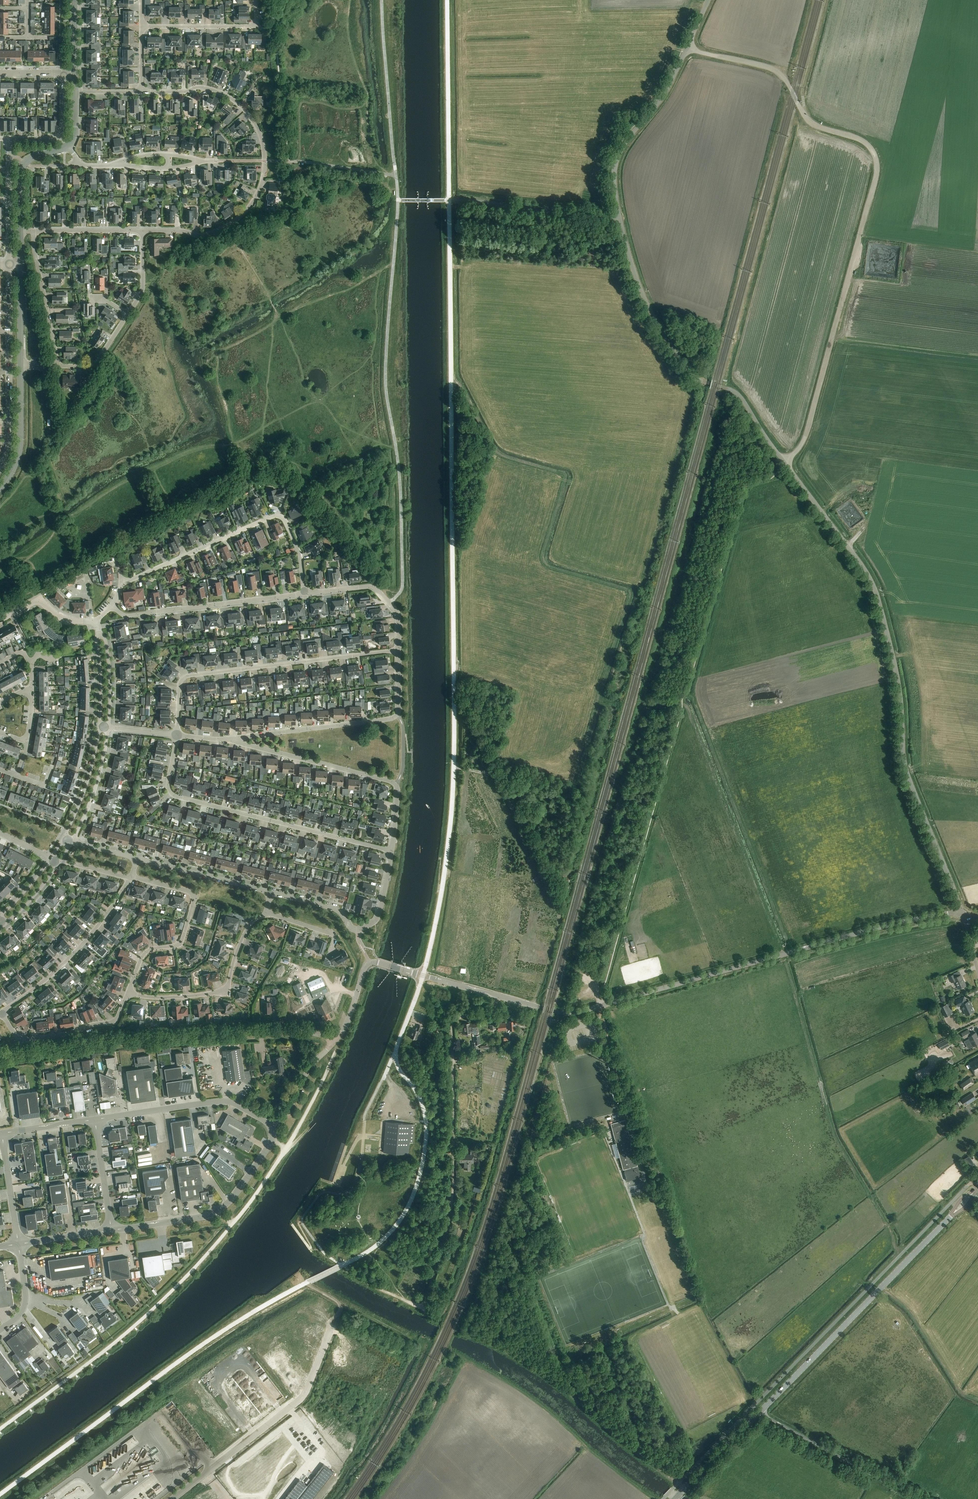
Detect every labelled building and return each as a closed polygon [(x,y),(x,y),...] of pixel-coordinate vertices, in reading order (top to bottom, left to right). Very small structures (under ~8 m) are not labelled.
[(155,6),(151,6),(151,0),(145,0),(145,11),(148,11),(148,16),(155,16),(155,6)] [(169,18),(175,18),(175,8),(172,8),(172,5),(169,5),(169,2),(166,2),(166,9),(169,9),(169,18)] [(159,6),(155,6),(155,16),(162,16),(162,11),(165,11),(165,3),(159,3),(159,6)] [(175,8),(175,18),(180,18),(180,12),(183,12),(183,3),(179,3),(179,8),(175,8)] [(236,10),(236,13),(239,13),(249,13),(249,7),(237,7),(237,4),(233,4),(233,10),(236,10)] [(188,19),(195,19),(195,10),(190,10),(190,5),(185,5),(185,13),(188,13),(188,19)] [(195,10),(195,19),(202,19),(202,13),(205,13),(205,5),(200,5),(200,9),(195,10)] [(218,10),(215,10),(215,19),(221,19),(220,13),(223,13),(223,5),(220,5),(220,7),(218,7),(218,10)] [(87,11),(87,17),(97,17),(97,13),(100,13),(100,7),(92,7),(92,11),(87,11)] [(215,19),(215,10),(209,10),(209,7),(206,7),(206,13),(209,13),(209,19),(215,19)] [(124,14),(124,17),(134,17),(134,11),(128,11),(128,8),(120,8),(120,14),(124,14)] [(249,13),(239,13),(239,17),(234,17),(234,23),(246,23),(246,20),(249,20),(249,13)] [(92,24),(92,27),(100,28),(100,24),(97,24),(97,17),(87,17),(87,24),(92,24)] [(134,17),(124,17),(124,21),(120,21),(120,26),(128,26),(128,23),(134,23),(134,17)] [(92,31),(87,31),(87,37),(97,37),(97,38),(100,38),(100,28),(92,27),(92,31)] [(124,34),(124,37),(134,37),(134,31),(126,31),(126,28),(119,28),(119,34),(124,34)] [(215,50),(215,37),(209,37),(209,34),(206,34),(206,47),(212,47),(212,50),(215,50)] [(220,37),(215,37),(215,50),(218,50),(218,47),(224,47),(224,34),(220,34),(220,37)] [(226,48),(235,48),(235,34),(229,34),(229,41),(226,41),(226,48)] [(245,48),(245,42),(245,36),(241,36),(241,34),(235,34),(235,48),(245,48)] [(251,44),(255,44),(255,34),(248,34),(248,42),(245,42),(245,48),(245,50),(248,50),(248,49),(251,49),(251,44)] [(255,34),(255,44),(258,44),(258,49),(261,49),(261,50),(264,50),(264,42),(261,42),(261,34),(255,34)] [(188,45),(195,45),(195,35),(188,35),(188,41),(185,41),(185,47),(188,47),(188,45)] [(195,35),(195,45),(199,45),(199,48),(205,48),(205,41),(202,41),(202,35),(195,35)] [(168,44),(165,44),(165,51),(171,51),(171,46),(175,46),(175,36),(168,36),(168,44)] [(181,36),(175,36),(175,46),(178,46),(178,51),(184,51),(184,44),(181,44),(181,36)] [(92,44),(92,47),(99,47),(100,47),(100,42),(97,42),(97,38),(97,37),(87,37),(87,44),(92,44)] [(134,37),(124,37),(124,43),(122,43),(122,47),(129,47),(129,44),(134,44),(134,37)] [(152,52),(155,52),(155,37),(148,37),(148,41),(147,42),(145,42),(145,48),(148,48),(148,49),(152,49),(152,52)] [(155,37),(155,52),(155,48),(162,48),(162,52),(165,52),(165,51),(165,44),(165,42),(162,42),(162,37),(155,37)] [(28,61),(34,61),(33,51),(28,51),(28,46),(24,46),(25,55),(28,55),(28,61)] [(87,51),(87,57),(97,57),(97,53),(100,53),(100,47),(99,47),(92,47),(92,51),(87,51)] [(123,52),(123,57),(134,57),(134,54),(133,54),(133,50),(126,50),(126,47),(120,47),(120,52),(123,52)] [(92,64),(92,67),(100,67),(100,62),(97,62),(97,57),(87,57),(87,64),(92,64)] [(134,57),(123,57),(123,63),(120,63),(120,67),(126,67),(126,65),(133,65),(133,61),(134,61),(134,57)] [(198,70),(198,80),(204,80),(204,73),(207,73),(207,67),(204,67),(204,66),(201,66),(201,70),(198,70)] [(87,71),(87,77),(97,77),(97,73),(100,73),(100,67),(92,67),(92,71),(87,71)] [(192,80),(198,80),(198,70),(192,70),(192,67),(188,67),(188,73),(192,73),(192,80)] [(124,74),(124,77),(134,77),(134,71),(127,71),(127,68),(120,68),(120,74),(124,74)] [(157,82),(157,72),(151,72),(151,68),(145,68),(145,76),(150,76),(151,77),(151,82),(157,82)] [(218,84),(223,86),(229,73),(221,70),(218,69),(215,77),(214,76),(214,80),(213,81),(215,82),(217,85),(218,84)] [(160,72),(157,72),(157,82),(163,82),(163,79),(166,79),(166,70),(160,70),(160,72)] [(171,82),(177,82),(177,72),(174,72),(174,70),(168,70),(168,76),(171,76),(171,82)] [(177,72),(177,82),(182,82),(182,80),(185,80),(185,70),(177,70),(177,72)] [(243,80),(246,74),(245,72),(244,72),(244,71),(243,71),(241,70),(239,74),(236,73),(233,79),(236,80),(234,86),(235,88),(240,91),(243,85),(245,86),(247,82),(243,80)] [(97,77),(87,77),(87,84),(92,84),(92,88),(100,88),(100,82),(97,82),(97,77)] [(134,77),(124,77),(124,81),(121,81),(121,87),(127,87),(127,83),(134,83),(134,77)] [(8,83),(8,93),(11,93),(11,98),(17,98),(17,91),(14,91),(14,83),(8,83)] [(28,93),(28,83),(21,83),(21,91),(18,91),(18,98),(24,98),(24,93),(28,93)] [(34,83),(28,83),(28,93),(31,93),(31,98),(37,98),(37,91),(34,91),(34,83)] [(44,93),(48,93),(48,83),(41,83),(41,91),(38,91),(38,98),(44,98),(44,93)] [(48,83),(48,93),(51,93),(51,98),(54,98),(54,100),(57,100),(57,91),(54,91),(54,83),(48,83)] [(248,98),(251,100),(252,100),(252,103),(250,105),(255,109),(259,105),(263,105),(263,97),(259,97),(255,92),(248,98)] [(213,100),(209,97),(209,95),(203,95),(203,106),(208,106),(208,108),(213,111),(218,103),(219,100),(220,99),(214,97),(213,100)] [(85,103),(85,112),(93,112),(93,109),(104,109),(104,102),(93,102),(93,100),(85,100),(85,103)] [(125,105),(122,105),(122,100),(115,100),(115,110),(119,110),(119,115),(122,115),(122,116),(125,116),(125,105)] [(130,100),(130,113),(139,113),(139,100),(130,100)] [(157,106),(157,104),(157,100),(150,100),(150,110),(154,110),(154,113),(161,113),(161,106),(157,106)] [(167,111),(169,111),(171,113),(179,113),(179,104),(174,104),(174,100),(167,100),(167,111)] [(191,111),(191,116),(197,116),(197,109),(193,109),(193,106),(193,100),(185,100),(185,107),(185,111),(191,111)] [(223,122),(227,125),(232,121),(231,120),(236,116),(233,113),(232,114),(231,113),(233,110),(225,104),(221,109),(229,115),(223,122)] [(28,131),(28,121),(24,121),(24,117),(22,117),(22,116),(19,116),(19,124),(22,124),(22,131),(28,131)] [(17,117),(8,117),(7,131),(14,131),(14,124),(17,124),(17,117)] [(32,121),(28,121),(28,131),(34,131),(34,124),(37,124),(37,117),(32,117),(32,121)] [(42,131),(48,131),(48,121),(44,121),(44,117),(39,117),(39,124),(42,124),(42,131)] [(48,121),(48,131),(54,131),(54,124),(57,124),(57,117),(54,117),(54,121),(48,121)] [(85,120),(85,128),(87,128),(87,132),(97,132),(97,120),(85,120)] [(248,128),(248,127),(247,126),(246,126),(242,122),(237,127),(235,124),(230,129),(234,133),(237,130),(242,136),(249,130),(248,129),(248,128)] [(136,140),(129,141),(131,150),(136,149),(136,150),(141,149),(140,142),(143,141),(141,134),(135,135),(136,140)] [(217,143),(217,148),(221,148),(221,154),(227,154),(227,143),(227,142),(221,135),(217,136),(217,140),(217,143)] [(147,146),(153,146),(158,146),(158,143),(161,143),(161,136),(155,136),(155,138),(147,138),(147,146)] [(179,143),(179,137),(171,136),(170,141),(165,140),(165,147),(175,148),(175,143),(179,143)] [(113,140),(115,147),(113,147),(114,153),(122,152),(121,148),(127,147),(124,139),(121,140),(121,138),(113,140)] [(187,150),(191,150),(192,145),(195,146),(196,139),(190,138),(190,141),(182,140),(181,148),(188,149),(187,150)] [(199,152),(208,152),(208,150),(212,150),(212,138),(203,138),(203,141),(199,141),(199,152)] [(243,143),(243,144),(242,144),(242,151),(246,151),(246,152),(247,152),(247,153),(248,153),(248,154),(249,154),(250,154),(250,153),(251,153),(252,152),(252,151),(254,151),(254,148),(256,148),(256,141),(246,141),(243,143)] [(97,149),(101,149),(101,142),(85,142),(85,149),(87,149),(87,154),(97,154),(97,149)] [(255,166),(245,166),(245,172),(247,172),(247,180),(248,180),(248,181),(252,181),(252,180),(256,180),(256,169),(255,169),(255,166)] [(205,180),(205,185),(212,185),(212,178),(208,178),(208,170),(201,170),(201,180),(205,180)] [(219,179),(219,180),(220,181),(221,181),(222,182),(224,182),(225,181),(226,181),(226,180),(226,179),(229,179),(229,170),(225,170),(225,171),(220,171),(220,170),(216,170),(216,171),(214,172),(214,175),(216,175),(216,179),(219,179)] [(184,175),(185,185),(191,184),(191,187),(198,186),(196,175),(192,176),(192,175),(191,176),(190,173),(186,174),(186,175),(184,175)] [(64,176),(61,176),(61,174),(53,174),(53,184),(57,184),(57,189),(64,189),(64,176)] [(70,177),(68,177),(67,178),(67,181),(68,181),(70,181),(70,184),(74,184),(74,189),(80,189),(80,179),(77,179),(77,174),(70,174),(70,177)] [(91,184),(91,190),(97,190),(97,179),(94,179),(94,174),(87,174),(87,184),(91,184)] [(106,189),(113,189),(113,182),(113,179),(110,179),(110,174),(102,174),(102,184),(106,184),(106,189)] [(121,189),(127,189),(127,179),(124,179),(124,174),(117,174),(117,184),(121,184),(121,189)] [(140,183),(140,187),(145,188),(146,181),(143,181),(143,175),(133,174),(132,182),(140,183)] [(167,177),(168,185),(175,184),(176,187),(181,187),(180,181),(178,181),(177,175),(167,177)] [(160,181),(160,176),(150,176),(149,183),(158,184),(158,187),(163,187),(163,181),(160,181)] [(49,184),(44,184),(44,177),(37,177),(37,187),(42,187),(42,192),(49,192),(49,184)] [(278,191),(278,184),(269,183),(268,194),(267,195),(266,199),(268,199),(267,207),(268,208),(271,208),(273,207),(275,207),(276,206),(276,204),(275,203),(276,196),(275,194),(275,191),(278,191)] [(241,198),(246,201),(250,193),(248,192),(250,189),(243,185),(236,196),(241,199),(241,198)] [(47,208),(47,202),(41,202),(41,212),(38,212),(38,217),(37,217),(37,222),(41,222),(41,221),(44,221),(44,217),(47,217),(47,208)] [(224,216),(223,216),(225,219),(230,216),(230,215),(233,213),(232,211),(235,209),(230,202),(224,206),(223,211),(221,212),(224,216)] [(129,212),(129,223),(137,223),(137,214),(141,214),(141,206),(135,206),(135,212),(129,212)] [(166,223),(175,223),(175,214),(178,214),(178,206),(172,206),(171,212),(166,212),(166,223)] [(54,223),(62,223),(62,219),(66,219),(66,208),(59,208),(59,213),(54,213),(54,223)] [(81,217),(84,217),(84,215),(84,208),(78,208),(78,213),(74,213),(74,223),(81,223),(81,217)] [(110,222),(111,222),(112,223),(118,223),(118,215),(122,215),(122,208),(115,208),(115,212),(114,213),(110,213),(110,222)] [(186,223),(193,223),(193,220),(197,220),(197,208),(191,208),(191,211),(184,211),(184,216),(186,216),(186,223)] [(147,223),(156,223),(156,219),(156,215),(159,215),(159,209),(156,209),(156,211),(148,211),(148,216),(147,216),(147,223)] [(204,219),(204,227),(211,227),(211,223),(212,223),(212,222),(215,222),(218,221),(213,211),(210,212),(210,216),(207,216),(207,219),(204,219)] [(98,212),(90,212),(90,222),(92,222),(93,223),(96,223),(96,222),(98,222),(98,218),(103,219),(103,212),(98,212)] [(44,242),(44,243),(44,248),(57,248),(57,250),(63,250),(63,243),(57,243),(57,238),(44,238),(44,242)] [(125,239),(125,246),(124,246),(124,247),(125,247),(125,249),(131,249),(131,247),(135,247),(135,246),(134,246),(134,239),(134,238),(131,238),(131,239),(125,239)] [(77,254),(77,256),(82,256),(82,254),(87,254),(87,239),(84,239),(84,248),(75,248),(75,239),(72,239),(72,254),(77,254)] [(93,239),(93,251),(101,251),(101,254),(108,254),(108,246),(101,246),(101,239),(93,239)] [(165,239),(156,239),(150,239),(150,254),(154,254),(154,255),(159,255),(159,247),(165,247),(172,247),(172,239),(165,239)] [(118,264),(118,270),(128,270),(128,266),(135,266),(135,259),(131,259),(131,256),(124,256),(124,260),(125,260),(125,264),(118,264)] [(51,268),(56,268),(56,266),(59,266),(59,257),(55,257),(55,260),(45,260),(45,267),(51,267),(51,268)] [(89,275),(89,271),(84,271),(84,267),(78,267),(78,274),(81,274),(81,283),(89,283),(89,275)] [(128,270),(118,270),(118,276),(123,276),(123,283),(127,283),(127,282),(135,282),(135,273),(128,273),(128,270)] [(58,275),(58,279),(49,279),(49,287),(61,287),(61,279),(64,279),(64,275),(58,275)] [(96,278),(96,290),(104,290),(104,278),(96,278)] [(118,299),(126,305),(130,298),(128,297),(131,292),(126,289),(123,294),(122,293),(118,299)] [(57,296),(53,296),(53,304),(63,304),(63,297),(66,297),(66,293),(57,293),(57,296)] [(84,315),(91,315),(95,315),(95,307),(91,307),(91,304),(83,304),(83,307),(84,307),(84,315)] [(117,319),(109,314),(111,311),(105,307),(101,314),(105,317),(103,320),(106,322),(113,326),(117,319)] [(66,311),(66,314),(56,314),(56,323),(68,323),(68,318),(74,318),(74,311),(66,311)] [(102,336),(104,333),(99,330),(97,333),(98,334),(96,337),(91,344),(97,348),(99,344),(100,345),(105,338),(102,336)] [(60,332),(60,340),(72,340),(72,332),(60,332)] [(66,347),(66,352),(64,352),(64,359),(74,359),(74,358),(76,355),(76,352),(76,347),(66,347)] [(67,386),(67,385),(70,385),(72,387),(76,387),(76,388),(81,388),(82,386),(82,380),(82,375),(73,375),(70,375),(67,375),(67,376),(65,376),(63,377),(63,382),(62,382),(62,385),(62,386),(63,388),(66,388),(67,386)] [(267,493),(268,495),(269,496),(271,503),(278,501),(278,498),(285,496),(283,489),(276,491),(275,490),(268,492),(267,493)] [(249,506),(254,517),(261,514),(258,508),(261,506),(257,498),(252,501),(253,504),(249,506)] [(236,520),(238,519),(240,523),(248,519),(245,513),(245,511),(242,506),(236,509),(234,504),(229,506),(236,520)] [(290,514),(289,517),(291,517),(291,519),(299,516),(300,519),(307,516),(305,513),(300,511),(298,507),(295,509),(292,508),(292,510),(288,511),(290,514)] [(216,519),(220,528),(223,527),(224,530),(230,527),(228,525),(231,524),(228,517),(225,518),(225,517),(221,519),(220,517),(219,517),(216,518),(216,519)] [(199,527),(203,535),(206,534),(207,537),(213,535),(210,530),(213,528),(210,521),(207,522),(204,520),(202,523),(203,525),(199,527)] [(274,532),(271,533),(274,540),(279,538),(278,535),(283,532),(279,522),(271,526),(274,532)] [(300,534),(298,534),(301,541),(312,537),(311,536),(312,535),(313,534),(312,532),(311,532),(310,533),(307,527),(306,527),(305,524),(297,527),(300,534)] [(192,533),(185,536),(189,546),(196,542),(193,536),(196,534),(193,528),(190,530),(192,533)] [(252,540),(254,544),(255,544),(257,548),(261,546),(262,547),(268,544),(262,530),(255,533),(256,534),(252,536),(253,539),(252,540)] [(173,540),(171,541),(171,542),(171,543),(168,544),(172,553),(179,550),(178,547),(181,546),(176,535),(172,537),(172,538),(173,540)] [(251,550),(248,542),(244,543),(242,539),(234,542),(238,552),(240,551),(241,554),(245,552),(251,550)] [(309,545),(304,547),(307,553),(312,551),(314,555),(316,555),(324,552),(318,540),(309,544),(309,545)] [(151,553),(150,554),(151,557),(152,556),(154,561),(161,558),(160,554),(164,552),(162,546),(157,548),(156,547),(149,551),(151,553)] [(220,550),(219,551),(219,552),(220,553),(221,554),(224,560),(231,556),(233,560),(236,558),(233,551),(230,552),(227,546),(219,549),(220,550)] [(136,568),(135,568),(136,570),(139,569),(139,568),(143,566),(142,564),(147,562),(144,555),(141,557),(139,553),(132,556),(135,563),(134,564),(136,568)] [(202,557),(206,566),(211,564),(212,566),(218,563),(215,556),(212,557),(211,556),(209,557),(208,554),(202,557)] [(187,568),(188,569),(189,570),(190,569),(191,573),(194,571),(194,572),(195,573),(196,572),(197,574),(202,571),(198,562),(195,563),(194,560),(187,563),(188,566),(187,567),(187,568)] [(102,568),(103,575),(113,573),(112,567),(108,567),(107,563),(102,564),(100,565),(100,569),(102,568)] [(181,574),(178,576),(175,569),(166,573),(170,582),(175,580),(177,581),(178,583),(184,580),(181,574)] [(328,573),(328,577),(330,577),(330,583),(337,582),(336,578),(340,577),(339,569),(333,569),(333,573),(328,573)] [(312,575),(310,575),(311,580),(312,580),(313,585),(320,584),(319,580),(322,579),(321,570),(316,571),(316,574),(312,575)] [(259,571),(246,573),(249,589),(257,588),(256,581),(256,578),(260,577),(259,571)] [(278,583),(277,577),(274,578),(274,574),(271,574),(271,571),(266,572),(267,575),(264,576),(265,580),(262,581),(263,585),(266,584),(267,586),(275,585),(274,584),(278,583)] [(280,572),(281,579),(287,579),(287,583),(289,583),(290,583),(291,583),(292,583),(293,582),(295,582),(293,571),(286,572),(285,571),(280,572)] [(113,573),(103,575),(104,581),(102,581),(103,585),(104,585),(112,584),(112,580),(114,580),(113,573)] [(350,578),(346,578),(346,581),(355,580),(356,581),(361,580),(360,576),(359,576),(359,573),(349,574),(350,578)] [(229,582),(231,592),(239,591),(238,583),(242,582),(241,575),(236,575),(237,580),(229,582)] [(69,586),(76,583),(74,578),(66,582),(69,586)] [(220,582),(211,583),(213,591),(214,595),(221,594),(221,589),(221,588),(221,586),(224,585),(223,579),(219,580),(220,582)] [(197,588),(198,598),(205,597),(204,590),(207,590),(206,582),(200,583),(201,587),(197,588)] [(86,613),(86,608),(89,608),(88,601),(85,601),(85,602),(73,603),(73,601),(68,599),(66,600),(57,591),(58,590),(56,588),(49,592),(53,595),(50,598),(60,608),(62,605),(67,609),(72,609),(72,613),(86,613)] [(138,599),(144,599),(142,589),(136,590),(136,591),(125,592),(124,594),(125,602),(126,602),(126,606),(128,607),(132,607),(131,601),(138,601),(138,599)] [(160,604),(159,601),(164,601),(163,590),(163,592),(158,593),(158,592),(156,593),(155,592),(154,592),(153,593),(152,593),(150,594),(150,596),(150,597),(150,598),(150,599),(150,600),(150,601),(151,602),(151,603),(152,606),(154,605),(155,606),(156,606),(157,605),(158,605),(160,604)] [(181,598),(186,597),(185,590),(180,591),(180,590),(172,592),(174,602),(182,601),(181,598)] [(362,596),(362,597),(359,597),(360,601),(357,602),(358,607),(365,606),(365,603),(370,603),(369,596),(366,596),(366,595),(362,596)] [(340,610),(338,600),(332,601),(333,608),(330,608),(331,615),(336,615),(336,611),(340,610)] [(345,600),(338,600),(340,610),(343,610),(344,614),(346,613),(346,615),(349,614),(348,606),(345,606),(345,600)] [(324,602),(317,603),(319,613),(323,612),(323,615),(329,615),(328,607),(325,608),(324,602)] [(319,613),(317,603),(311,604),(311,609),(309,610),(309,617),(315,616),(314,613),(319,613)] [(298,616),(297,605),(290,606),(291,613),(288,614),(289,622),(295,621),(294,616),(298,616)] [(303,605),(297,605),(298,616),(301,615),(302,620),(308,619),(307,612),(304,612),(303,605)] [(367,607),(368,613),(370,613),(371,618),(382,617),(382,616),(383,615),(383,614),(383,613),(382,612),(381,609),(375,609),(374,606),(367,607)] [(281,607),(276,608),(277,621),(286,620),(285,613),(282,614),(281,607)] [(277,621),(276,608),(270,609),(271,615),(267,616),(268,622),(277,621)] [(256,620),(255,610),(249,611),(250,618),(247,619),(248,626),(254,625),(253,620),(256,620)] [(261,610),(255,610),(256,620),(259,619),(260,625),(266,624),(265,617),(262,617),(261,610)] [(240,612),(234,613),(235,623),(239,623),(239,625),(244,624),(244,618),(241,619),(240,612)] [(67,643),(67,641),(68,641),(70,646),(85,643),(83,633),(72,635),(72,634),(67,635),(65,635),(64,635),(62,635),(60,635),(59,634),(57,634),(56,633),(55,633),(55,632),(53,631),(52,631),(52,630),(51,629),(50,628),(50,627),(49,626),(47,622),(46,623),(41,613),(32,617),(39,631),(44,629),(45,630),(43,631),(46,635),(48,634),(49,635),(50,636),(51,637),(52,638),(53,638),(54,639),(55,639),(56,640),(58,640),(59,641),(60,641),(61,641),(62,641),(63,643),(67,643)] [(235,623),(234,613),(228,614),(229,620),(226,621),(227,627),(232,626),(232,623),(235,623)] [(220,615),(213,616),(214,626),(219,625),(219,628),(224,627),(224,620),(221,620),(220,615)] [(214,626),(213,616),(207,616),(207,622),(204,622),(205,630),(208,629),(211,629),(215,628),(214,626)] [(199,617),(192,618),(194,628),(198,628),(198,631),(204,630),(203,622),(200,623),(199,617)] [(194,628),(192,618),(186,619),(186,624),(183,625),(184,632),(190,632),(189,629),(194,628)] [(178,620),(172,621),(173,632),(176,632),(177,633),(182,633),(181,626),(178,626),(178,620)] [(375,621),(375,625),(376,624),(377,631),(389,630),(389,624),(387,624),(386,620),(375,621)] [(114,629),(115,633),(126,631),(125,627),(128,626),(127,621),(119,622),(120,625),(114,626),(115,629),(114,629)] [(169,633),(173,632),(172,621),(165,621),(166,623),(162,624),(163,635),(170,634),(169,633)] [(157,622),(151,623),(152,633),(158,632),(159,634),(162,634),(161,627),(158,628),(157,622)] [(152,633),(151,623),(144,624),(145,629),(142,630),(142,636),(144,636),(144,637),(152,636),(152,633)] [(11,628),(11,629),(15,637),(22,633),(20,627),(17,628),(16,626),(11,629),(11,628)] [(8,630),(6,631),(10,639),(15,637),(11,629),(8,630)] [(3,632),(1,634),(5,642),(10,639),(6,631),(3,632)] [(126,631),(115,633),(115,637),(116,637),(117,640),(123,639),(123,641),(131,640),(130,635),(127,635),(126,631)] [(336,641),(332,641),(333,650),(340,649),(339,641),(343,641),(341,632),(337,632),(338,638),(335,638),(336,641)] [(356,637),(352,637),(354,648),(360,647),(359,640),(362,639),(361,633),(356,634),(356,637)] [(374,642),(379,641),(379,644),(389,643),(389,637),(383,637),(382,633),(373,634),(374,642)] [(333,650),(332,641),(332,638),(323,634),(322,635),(324,645),(327,645),(327,651),(333,650)] [(354,648),(352,637),(349,638),(348,635),(343,635),(344,642),(346,641),(347,649),(354,648)] [(315,643),(312,643),(313,653),(319,652),(318,645),(321,645),(320,638),(314,639),(315,643)] [(295,645),(291,645),(293,655),(299,654),(298,647),(301,647),(300,640),(294,641),(295,645)] [(313,653),(312,643),(309,644),(309,640),(303,641),(304,647),(307,647),(307,653),(313,653)] [(276,644),(271,644),(272,658),(278,657),(278,654),(282,654),(281,641),(276,642),(276,644)] [(293,655),(291,645),(291,641),(282,642),(283,649),(286,649),(287,656),(293,655)] [(117,649),(118,653),(129,652),(129,648),(131,647),(131,642),(123,643),(124,646),(118,646),(118,649),(117,649)] [(254,650),(251,650),(252,660),(258,659),(257,653),(261,653),(260,644),(253,645),(254,650)] [(271,644),(271,648),(268,648),(268,645),(262,646),(263,652),(266,652),(267,658),(272,658),(271,644)] [(233,653),(230,653),(232,663),(238,662),(237,656),(241,656),(240,647),(236,647),(236,648),(233,649),(233,653)] [(252,660),(251,650),(248,650),(247,647),(241,647),(242,655),(245,654),(246,661),(252,660)] [(232,663),(230,653),(226,653),(226,650),(220,651),(221,658),(224,658),(225,663),(232,663)] [(210,652),(210,655),(211,665),(218,664),(217,659),(220,659),(219,651),(216,651),(210,652)] [(129,652),(118,653),(118,657),(119,657),(120,660),(125,659),(126,662),(133,661),(133,656),(130,656),(129,652)] [(211,665),(210,655),(206,656),(205,653),(200,653),(201,661),(204,661),(205,666),(211,665)] [(191,668),(190,658),(185,658),(185,655),(183,655),(183,654),(179,655),(180,663),(184,663),(184,668),(191,668)] [(194,657),(190,658),(191,668),(198,667),(197,661),(200,661),(199,654),(194,654),(194,657)] [(79,659),(79,665),(88,664),(88,658),(87,659),(86,656),(77,656),(77,657),(75,657),(75,659),(76,660),(79,659)] [(179,671),(173,667),(176,664),(169,659),(167,662),(168,662),(166,664),(165,664),(163,667),(164,667),(167,670),(175,676),(179,671)] [(388,668),(387,660),(383,660),(383,659),(379,659),(379,661),(375,661),(373,661),(374,669),(374,673),(382,672),(382,668),(388,668)] [(120,669),(120,673),(131,673),(131,668),(134,668),(133,663),(126,663),(126,666),(120,667),(121,669),(120,669)] [(354,676),(353,665),(347,666),(348,672),(345,673),(346,680),(349,680),(349,679),(352,678),(351,676),(354,676)] [(360,684),(364,683),(362,671),(359,671),(359,665),(353,665),(354,676),(359,675),(360,684)] [(21,672),(18,674),(22,681),(27,678),(24,671),(26,670),(24,666),(19,669),(21,672)] [(39,671),(39,676),(48,676),(48,674),(51,674),(51,671),(54,671),(54,667),(48,668),(48,671),(39,671)] [(167,670),(164,667),(160,672),(159,672),(157,674),(163,680),(165,677),(171,681),(175,676),(167,670)] [(341,667),(335,668),(336,678),(342,677),(342,681),(345,681),(344,673),(341,673),(341,667)] [(336,678),(335,668),(330,668),(330,675),(327,675),(328,681),(331,681),(331,678),(336,678)] [(323,669),(317,670),(318,680),(324,679),(324,683),(327,682),(327,675),(326,671),(323,671),(323,669)] [(318,680),(317,670),(312,670),(313,677),(310,677),(310,684),(314,684),(313,681),(318,680)] [(305,671),(299,672),(301,682),(301,685),(306,684),(306,685),(310,684),(309,677),(306,678),(305,671)] [(301,682),(299,672),(294,673),(295,679),(292,679),(293,686),(298,686),(298,683),(301,682)] [(382,672),(374,673),(375,677),(377,676),(378,684),(390,682),(389,675),(383,675),(382,672)] [(131,673),(120,673),(120,677),(121,677),(121,680),(127,680),(127,683),(135,682),(134,677),(131,677),(131,673)] [(287,673),(282,674),(283,684),(288,684),(289,687),(292,687),(291,679),(288,680),(287,673)] [(18,674),(14,676),(18,684),(22,681),(18,674)] [(283,684),(282,674),(276,675),(277,681),(274,682),(275,690),(278,689),(277,685),(283,684)] [(9,675),(7,676),(13,686),(18,684),(14,676),(11,678),(9,675)] [(89,675),(80,676),(80,681),(78,681),(78,684),(86,684),(86,681),(89,680),(89,675)] [(7,676),(3,679),(8,689),(13,686),(7,676)] [(265,686),(264,676),(258,677),(259,683),(256,684),(257,691),(260,690),(260,687),(265,686)] [(269,676),(264,676),(265,686),(270,686),(271,690),(274,690),(273,682),(270,682),(269,676)] [(247,689),(246,678),(240,679),(241,686),(238,686),(239,694),(242,694),(242,689),(247,689)] [(256,691),(255,684),(252,684),(251,678),(246,678),(247,689),(247,692),(253,691),(256,691)] [(233,680),(228,681),(229,691),(235,690),(235,692),(238,692),(237,686),(234,686),(233,680)] [(229,691),(228,681),(222,681),(223,688),(220,688),(221,694),(224,694),(224,691),(229,691)] [(216,682),(210,683),(211,693),(214,693),(215,696),(220,695),(219,688),(216,689),(216,682)] [(211,693),(210,683),(205,683),(205,690),(202,690),(203,696),(209,696),(208,693),(211,693)] [(120,690),(120,694),(135,694),(135,684),(127,684),(127,687),(122,687),(122,690),(120,690)] [(192,685),(193,695),(196,695),(197,697),(199,697),(199,700),(203,699),(201,690),(198,691),(198,684),(192,685)] [(188,696),(193,695),(192,685),(187,686),(187,692),(184,692),(185,700),(188,699),(188,696)] [(161,691),(161,695),(171,696),(171,689),(166,689),(166,686),(158,686),(158,691),(161,691)] [(389,690),(383,690),(383,687),(376,688),(377,693),(380,693),(380,697),(390,696),(389,694),(390,693),(390,691),(389,690)] [(135,694),(120,694),(120,698),(122,698),(122,700),(127,700),(127,703),(135,703),(135,698),(132,698),(132,694),(135,694)] [(171,696),(161,695),(161,700),(158,700),(158,706),(165,706),(165,702),(171,703),(171,696)] [(347,701),(347,707),(350,707),(350,717),(356,717),(355,707),(352,707),(352,706),(350,701),(347,701)] [(385,711),(390,710),(389,703),(387,704),(386,701),(376,702),(376,708),(380,708),(381,713),(385,712),(385,711)] [(331,703),(331,709),(334,709),(334,719),(339,719),(339,709),(336,709),(336,708),(334,703),(331,703)] [(51,705),(40,705),(40,710),(49,710),(49,714),(57,714),(56,710),(52,710),(52,705),(51,705)] [(120,710),(120,714),(131,715),(131,710),(134,710),(135,705),(127,705),(127,708),(121,707),(121,710),(120,710)] [(315,705),(315,711),(317,711),(317,721),(323,721),(323,711),(320,711),(320,710),(318,705),(315,705)] [(161,713),(160,716),(170,717),(171,710),(163,710),(163,707),(156,707),(156,713),(161,713)] [(298,707),(298,713),(301,713),(301,723),(307,723),(307,713),(303,713),(303,712),(301,707),(298,707)] [(282,709),(282,715),(285,715),(285,725),(290,725),(290,715),(287,715),(287,714),(285,709),(282,709)] [(266,711),(266,717),(268,717),(268,727),(274,727),(274,717),(271,717),(271,715),(269,711),(266,711)] [(249,713),(250,719),(252,719),(252,729),(258,729),(258,719),(255,719),(255,718),(253,713),(249,713)] [(131,715),(120,714),(120,718),(121,718),(120,721),(126,721),(126,724),(133,724),(134,719),(131,719),(131,715)] [(225,723),(224,733),(229,733),(230,721),(233,721),(233,715),(230,715),(230,719),(225,718),(225,723)] [(236,715),(233,715),(233,721),(236,721),(236,731),(241,731),(241,721),(236,721),(236,715)] [(170,717),(160,716),(160,720),(156,720),(155,723),(154,723),(154,726),(165,726),(165,723),(170,723),(170,717)] [(77,737),(77,740),(85,741),(86,738),(87,732),(78,731),(77,737)] [(117,740),(116,743),(128,745),(128,741),(131,742),(132,736),(125,735),(124,738),(119,737),(118,740),(117,740)] [(157,746),(156,749),(167,751),(168,745),(163,744),(164,741),(155,739),(154,745),(157,746)] [(76,743),(75,748),(84,750),(85,745),(84,744),(85,741),(77,740),(76,743)] [(122,751),(122,754),(129,756),(130,750),(127,750),(128,745),(116,743),(116,747),(117,748),(116,750),(122,751)] [(209,763),(212,764),(213,758),(210,757),(212,746),(206,745),(205,756),(208,756),(208,759),(210,760),(209,763)] [(167,751),(156,749),(156,753),(152,753),(151,759),(160,760),(161,757),(165,758),(167,751)] [(42,751),(34,750),(33,755),(37,755),(37,757),(41,758),(42,751)] [(231,760),(230,766),(233,766),(234,760),(239,760),(239,750),(234,750),(233,760),(231,760)] [(114,759),(113,762),(124,765),(125,761),(128,762),(129,756),(122,754),(121,757),(115,756),(115,759),(114,759)] [(247,764),(247,770),(250,770),(252,765),(252,764),(255,765),(256,754),(250,754),(250,764),(247,764)] [(264,768),(263,774),(266,774),(269,770),(269,769),(272,769),(272,759),(267,758),(266,768),(264,768)] [(69,763),(69,766),(76,768),(77,765),(80,766),(82,761),(73,759),(72,764),(69,763)] [(153,767),(153,770),(163,772),(164,766),(156,764),(157,761),(150,759),(149,766),(153,767)] [(118,770),(117,773),(125,775),(126,770),(123,769),(124,765),(113,762),(112,766),(113,766),(112,769),(118,770)] [(280,772),(280,778),(283,779),(285,774),(285,773),(288,773),(289,763),(283,762),(283,772),(280,772)] [(70,770),(68,775),(77,778),(79,773),(75,771),(76,768),(69,766),(68,769),(70,770)] [(296,776),(296,783),(299,783),(301,778),(301,777),(305,777),(305,767),(300,767),(299,777),(296,776)] [(163,772),(153,770),(152,773),(147,773),(146,779),(153,780),(154,777),(161,778),(163,772)] [(313,781),(312,787),(315,787),(318,782),(318,781),(321,781),(321,771),(316,771),(315,781),(313,781)] [(109,777),(108,781),(119,784),(120,780),(123,781),(124,779),(126,779),(127,776),(125,775),(117,773),(116,776),(111,775),(110,778),(109,777)] [(174,786),(180,788),(182,778),(179,777),(180,773),(177,773),(174,786)] [(182,778),(180,788),(186,789),(188,783),(190,783),(192,777),(187,775),(186,779),(182,778)] [(329,785),(329,791),(332,791),(334,786),(334,785),(337,785),(338,775),(332,775),(332,785),(329,785)] [(192,793),(198,794),(200,785),(197,784),(198,780),(195,780),(196,778),(193,778),(191,785),(194,786),(192,793)] [(346,789),(345,795),(348,795),(351,790),(351,789),(354,790),(354,779),(349,779),(348,789),(346,789)] [(113,789),(112,792),(119,795),(121,789),(118,788),(119,784),(108,781),(107,785),(108,785),(107,788),(113,789)] [(200,785),(198,794),(204,796),(206,789),(208,790),(210,783),(205,782),(204,785),(200,785)] [(210,798),(216,799),(219,789),(215,788),(216,785),(211,783),(209,790),(212,791),(210,798)] [(376,791),(379,792),(380,793),(379,796),(386,798),(388,792),(387,791),(388,790),(388,788),(388,787),(386,786),(385,787),(384,786),(378,784),(377,789),(375,788),(374,791),(376,791)] [(72,793),(73,788),(65,785),(63,785),(61,790),(61,793),(67,795),(68,792),(72,793)] [(149,797),(150,798),(159,794),(157,791),(158,790),(158,787),(153,788),(151,788),(151,785),(142,785),(142,789),(146,788),(147,791),(148,793),(147,793),(147,794),(148,797),(149,797)] [(0,795),(0,798),(4,799),(7,791),(8,791),(9,789),(7,788),(8,787),(3,786),(0,795)] [(219,789),(216,799),(223,801),(224,794),(227,795),(229,788),(224,787),(223,790),(219,789)] [(229,802),(235,804),(238,794),(234,793),(235,790),(229,789),(227,799),(230,800),(229,802)] [(238,794),(235,804),(241,805),(243,799),(246,799),(247,793),(242,791),(241,795),(238,794)] [(8,801),(13,802),(16,794),(11,792),(8,801)] [(103,796),(102,799),(113,803),(115,797),(118,798),(119,795),(112,792),(111,795),(105,793),(104,796),(103,796)] [(247,807),(254,808),(256,799),(252,798),(253,794),(248,793),(246,800),(249,800),(247,807)] [(159,794),(150,798),(150,799),(149,800),(150,803),(151,803),(152,803),(152,804),(154,807),(149,811),(152,814),(159,806),(158,804),(160,803),(163,800),(161,797),(160,798),(159,794)] [(30,799),(27,808),(32,809),(35,801),(36,801),(38,798),(31,795),(30,799)] [(256,799),(254,808),(260,810),(260,807),(263,808),(266,797),(261,796),(260,800),(256,799)] [(266,812),(272,813),(275,803),(271,802),(272,799),(270,798),(270,797),(267,796),(265,804),(268,805),(266,812)] [(111,807),(113,803),(102,799),(101,803),(102,803),(101,806),(106,808),(105,811),(112,813),(114,808),(111,807)] [(275,803),(272,813),(278,815),(280,808),(283,809),(285,800),(282,799),(281,805),(275,803)] [(387,806),(383,805),(384,801),(375,799),(373,805),(377,806),(376,810),(385,812),(386,810),(387,810),(388,807),(387,806)] [(285,816),(291,818),(293,808),(289,807),(290,804),(288,803),(288,802),(285,801),(283,809),(286,810),(285,816)] [(36,811),(41,813),(44,804),(39,802),(36,811)] [(172,817),(173,815),(175,806),(169,805),(167,811),(164,811),(162,818),(168,820),(169,816),(172,817)] [(293,808),(291,818),(297,819),(298,813),(301,813),(303,807),(298,805),(297,809),(293,808)] [(173,815),(176,816),(175,819),(181,821),(182,815),(179,814),(181,808),(175,806),(173,815)] [(303,821),(309,823),(312,813),(308,812),(309,808),(304,807),(302,814),(305,814),(303,821)] [(59,809),(55,818),(60,820),(64,811),(59,809)] [(189,820),(192,821),(194,811),(188,810),(187,816),(183,815),(182,823),(188,824),(189,820)] [(194,811),(192,821),(195,822),(194,826),(200,827),(203,816),(200,815),(200,813),(194,811)] [(312,813),(309,823),(315,824),(317,817),(320,818),(321,812),(318,811),(318,814),(312,813)] [(322,826),(328,827),(330,817),(326,816),(327,813),(322,812),(321,818),(323,819),(322,826)] [(385,822),(386,816),(374,813),(372,818),(373,818),(372,822),(372,823),(374,824),(375,823),(384,825),(385,825),(386,822),(385,822)] [(208,824),(212,825),(214,816),(207,815),(206,821),(203,820),(201,827),(207,829),(208,824)] [(330,817),(328,827),(334,829),(335,822),(338,823),(340,816),(335,815),(334,818),(330,817)] [(214,816),(212,825),(215,826),(214,830),(220,832),(221,825),(218,824),(220,818),(214,816)] [(340,830),(346,832),(349,822),(343,821),(343,818),(341,817),(339,823),(342,824),(340,830)] [(227,829),(231,830),(233,821),(227,819),(225,826),(222,825),(221,832),(226,833),(227,829)] [(349,822),(346,832),(352,834),(354,827),(357,827),(358,821),(353,820),(352,823),(349,822)] [(106,830),(108,822),(105,821),(102,825),(99,824),(98,828),(96,837),(98,837),(101,838),(103,829),(106,830)] [(233,821),(231,830),(235,831),(234,835),(240,836),(241,830),(238,829),(239,823),(233,821)] [(94,836),(96,837),(98,828),(96,827),(97,823),(94,823),(93,826),(92,828),(88,834),(90,835),(94,836)] [(247,835),(250,836),(252,826),(247,825),(245,831),(242,830),(240,837),(246,838),(247,835)] [(252,826),(250,836),(253,837),(252,841),(258,842),(260,835),(257,834),(258,828),(252,826)] [(380,834),(381,830),(372,828),(370,835),(374,836),(373,839),(383,841),(384,835),(380,834)] [(116,842),(117,842),(121,830),(118,829),(117,833),(114,832),(112,841),(116,842)] [(266,840),(269,841),(272,831),(266,829),(265,834),(262,834),(260,841),(263,842),(262,842),(265,843),(266,840)] [(125,835),(123,844),(128,845),(130,836),(131,832),(128,831),(127,835),(125,835)] [(272,831),(269,841),(272,842),(272,844),(273,845),(274,845),(274,849),(276,849),(279,838),(276,837),(278,832),(272,831)] [(138,848),(139,848),(141,839),(138,838),(139,834),(134,833),(133,838),(135,839),(133,846),(138,848)] [(286,844),(289,845),(291,836),(285,834),(284,841),(281,841),(279,847),(285,849),(286,844)] [(149,850),(152,841),(153,837),(148,835),(147,837),(144,849),(145,849),(149,850)] [(143,849),(144,849),(147,837),(145,836),(144,839),(141,839),(139,848),(143,849)] [(291,836),(289,845),(292,846),(291,851),(297,852),(299,845),(296,844),(297,837),(291,836)] [(152,841),(149,850),(150,851),(155,852),(156,845),(159,845),(161,839),(156,837),(154,842),(152,841)] [(166,855),(167,855),(169,846),(166,845),(167,840),(162,839),(160,846),(163,846),(161,853),(166,855)] [(305,850),(308,850),(311,841),(308,840),(308,839),(307,839),(306,839),(305,839),(304,839),(302,846),(300,845),(298,853),(304,854),(305,850)] [(311,841),(308,850),(311,851),(310,856),(316,858),(318,850),(315,849),(317,842),(316,842),(316,841),(315,841),(314,841),(313,841),(311,841)] [(171,856),(172,856),(175,844),(173,843),(172,846),(169,846),(167,855),(171,856)] [(324,854),(328,855),(330,846),(324,844),(322,851),(319,850),(317,857),(323,859),(324,854)] [(179,848),(177,858),(178,858),(183,859),(185,850),(186,846),(183,846),(182,849),(179,848)] [(330,846),(328,855),(331,856),(330,860),(336,862),(337,855),(334,854),(336,847),(330,846)] [(5,857),(10,859),(14,851),(9,848),(5,857)] [(193,862),(196,853),(197,849),(194,848),(191,848),(190,851),(188,860),(193,861),(193,862)] [(212,857),(214,857),(216,850),(212,849),(211,853),(207,852),(206,855),(204,864),(209,866),(212,857)] [(344,859),(347,860),(349,851),(343,849),(341,856),(338,855),(337,863),(341,864),(343,863),(344,859)] [(197,863),(199,863),(202,850),(199,850),(199,853),(196,853),(193,862),(197,863)] [(219,869),(220,869),(222,859),(223,856),(219,855),(220,851),(216,850),(214,857),(217,858),(215,867),(220,868),(219,869)] [(10,859),(15,862),(19,853),(14,851),(10,859)] [(349,851),(347,860),(350,861),(349,865),(350,867),(355,868),(357,861),(354,860),(356,852),(349,851)] [(370,863),(379,865),(380,862),(381,862),(381,860),(381,859),(378,858),(379,855),(369,852),(367,858),(371,859),(370,863)] [(15,862),(20,864),(24,856),(19,853),(15,862)] [(24,869),(25,866),(29,858),(24,856),(20,864),(19,866),(24,869)] [(224,869),(225,870),(229,857),(226,856),(225,860),(222,859),(220,869),(224,870),(224,869)] [(241,864),(243,858),(238,856),(237,858),(235,863),(233,862),(230,872),(231,872),(231,871),(236,872),(238,864),(241,864)] [(25,866),(29,868),(28,870),(30,872),(36,864),(33,861),(34,860),(29,858),(25,866)] [(246,875),(247,875),(249,866),(246,865),(247,863),(246,859),(243,858),(241,864),(244,865),(241,874),(246,875)] [(251,876),(252,876),(255,863),(256,861),(254,860),(253,863),(252,867),(249,866),(247,875),(251,876)] [(273,882),(274,882),(276,873),(277,869),(273,868),(274,864),(269,863),(268,871),(270,872),(268,881),(273,882)] [(260,869),(257,878),(258,878),(263,879),(265,870),(266,866),(260,865),(259,869),(260,869)] [(368,877),(377,879),(378,873),(373,872),(374,868),(366,866),(365,870),(366,870),(366,872),(369,873),(368,877)] [(67,881),(70,881),(73,872),(67,870),(66,872),(66,873),(65,873),(63,880),(63,883),(65,883),(67,882),(67,881)] [(277,883),(279,883),(282,871),(280,870),(279,874),(276,873),(274,882),(277,883)] [(287,872),(284,885),(285,885),(289,886),(292,877),(294,878),(296,871),(293,870),(292,873),(287,872)] [(280,884),(284,885),(287,872),(282,871),(279,883),(280,884)] [(70,881),(80,884),(82,878),(79,877),(79,876),(78,876),(78,875),(78,873),(73,872),(70,881)] [(301,889),(304,880),(305,876),(297,874),(295,880),(298,880),(296,888),(301,889)] [(79,886),(89,889),(92,877),(86,875),(86,877),(85,877),(85,878),(84,878),(82,878),(80,884),(79,886)] [(11,877),(5,883),(12,889),(16,885),(15,885),(17,882),(11,877)] [(99,891),(99,890),(101,882),(98,882),(98,881),(98,880),(97,880),(98,878),(92,877),(89,889),(99,891)] [(305,890),(307,890),(310,878),(307,877),(307,881),(304,880),(301,889),(305,890)] [(314,883),(312,892),(317,893),(320,884),(322,885),(323,881),(315,879),(314,883)] [(104,890),(109,891),(112,882),(106,880),(105,882),(104,882),(104,883),(101,882),(99,890),(103,891),(104,890)] [(112,882),(109,891),(115,893),(116,890),(117,890),(118,887),(118,886),(117,886),(117,885),(117,883),(112,882)] [(5,883),(1,887),(8,893),(12,889),(5,883)] [(365,889),(364,893),(373,895),(374,895),(375,894),(376,893),(375,892),(374,892),(376,886),(364,883),(362,888),(365,889)] [(332,897),(333,897),(337,885),(334,884),(333,887),(330,887),(328,896),(332,897)] [(335,897),(339,898),(342,885),(337,884),(337,885),(333,897),(335,897)] [(342,885),(339,898),(339,899),(344,900),(346,891),(348,891),(349,887),(342,885)] [(132,895),(138,897),(140,887),(135,886),(134,888),(133,888),(133,889),(130,888),(128,896),(132,897),(132,895)] [(0,888),(0,893),(4,897),(8,893),(1,887),(0,888)] [(54,888),(51,893),(60,900),(58,899),(62,895),(63,896),(66,892),(65,891),(59,887),(58,890),(57,889),(56,889),(56,890),(54,888)] [(143,900),(147,901),(150,893),(147,892),(147,891),(146,891),(146,889),(140,887),(138,897),(144,898),(143,900)] [(148,899),(157,902),(160,892),(154,891),(154,893),(153,893),(152,893),(152,894),(150,893),(147,901),(148,899)] [(163,905),(167,906),(169,898),(166,897),(166,896),(165,896),(166,894),(160,892),(157,902),(163,903),(163,905)] [(60,900),(51,893),(47,898),(49,899),(48,899),(48,900),(49,900),(49,901),(47,903),(53,908),(60,900)] [(167,904),(177,907),(179,897),(174,896),(173,898),(172,898),(172,899),(169,898),(167,906),(167,904)] [(185,899),(179,897),(177,907),(182,908),(182,911),(186,912),(188,903),(185,902),(185,901),(185,899)] [(369,900),(369,899),(358,897),(355,911),(365,913),(366,908),(370,910),(372,901),(369,900)] [(89,909),(87,912),(94,918),(98,913),(93,909),(95,907),(89,902),(88,905),(88,906),(87,908),(89,909)] [(41,905),(37,909),(45,917),(44,916),(48,912),(49,913),(52,910),(46,904),(44,906),(43,906),(42,906),(41,905)] [(118,912),(114,918),(122,924),(127,917),(126,916),(129,912),(123,908),(119,914),(118,912)] [(45,917),(37,909),(33,914),(34,915),(34,916),(34,917),(32,919),(38,924),(45,917)] [(197,921),(201,922),(202,921),(205,923),(207,919),(207,918),(210,919),(212,913),(213,913),(208,911),(208,912),(205,912),(205,910),(201,909),(200,914),(199,913),(197,921)] [(94,918),(87,912),(85,915),(82,913),(79,917),(84,921),(86,919),(91,923),(94,918)] [(232,927),(231,931),(237,933),(240,919),(227,916),(224,925),(232,927)] [(76,926),(74,928),(81,934),(85,930),(80,925),(82,922),(77,918),(75,921),(73,923),(76,926)] [(122,924),(114,918),(110,923),(112,925),(109,929),(115,933),(118,929),(122,924)] [(26,921),(21,925),(28,932),(35,925),(31,920),(29,922),(28,922),(27,922),(26,921)] [(164,929),(163,929),(165,939),(171,939),(171,936),(175,935),(173,923),(169,924),(169,925),(166,925),(167,929),(164,930),(164,929)] [(28,932),(21,925),(17,929),(18,930),(18,931),(18,932),(16,934),(22,940),(25,937),(24,936),(28,932)] [(165,939),(163,929),(160,929),(160,925),(153,926),(155,937),(158,936),(158,939),(165,938),(165,939)] [(266,929),(272,940),(279,936),(279,935),(283,937),(285,931),(274,927),(273,925),(266,929)] [(81,934),(74,928),(72,930),(71,930),(69,932),(67,930),(64,933),(69,938),(72,934),(77,939),(81,934)] [(141,936),(138,938),(143,945),(148,942),(145,936),(147,935),(143,929),(138,932),(141,936)] [(193,936),(191,943),(193,943),(193,944),(196,945),(196,944),(199,945),(202,935),(203,935),(204,931),(197,929),(196,933),(193,932),(192,936),(193,936)] [(289,942),(296,945),(297,943),(303,945),(305,939),(299,936),(300,934),(292,931),(290,937),(289,938),(289,940),(289,941),(289,942)] [(102,933),(98,938),(106,944),(108,942),(112,945),(117,939),(111,934),(108,938),(102,933)] [(71,945),(66,941),(68,939),(64,934),(62,937),(58,941),(60,943),(67,950),(71,945)] [(10,935),(5,939),(11,946),(13,948),(21,942),(15,935),(13,937),(12,937),(11,937),(10,935)] [(106,944),(98,938),(94,943),(100,948),(96,952),(102,957),(107,950),(103,947),(106,944)] [(143,945),(138,938),(135,940),(134,939),(128,943),(125,942),(123,945),(129,949),(131,946),(134,944),(138,949),(143,945)] [(5,939),(0,943),(2,944),(1,945),(1,946),(2,946),(0,947),(0,949),(4,954),(8,951),(7,950),(11,946),(5,939)] [(309,948),(316,950),(316,951),(323,953),(327,942),(319,940),(318,943),(311,941),(309,948)] [(223,951),(226,943),(219,941),(214,956),(226,960),(228,953),(223,951)] [(49,947),(55,952),(58,949),(62,954),(67,950),(60,943),(58,945),(55,943),(53,945),(52,944),(49,947)] [(254,958),(254,959),(256,960),(257,960),(258,959),(261,952),(263,946),(256,943),(254,949),(251,947),(248,955),(254,957),(254,958)] [(48,954),(45,957),(52,964),(56,960),(52,956),(55,953),(55,952),(49,947),(46,949),(47,950),(45,951),(48,954)] [(123,958),(121,961),(131,965),(133,959),(128,957),(130,953),(121,949),(118,956),(123,958)] [(85,952),(81,957),(88,964),(93,959),(95,961),(97,958),(90,951),(87,954),(85,952)] [(340,951),(329,957),(334,966),(336,965),(336,966),(340,964),(339,963),(348,958),(345,951),(341,953),(340,951)] [(182,956),(183,957),(183,958),(184,961),(185,961),(188,965),(194,961),(194,960),(199,957),(195,952),(190,955),(188,952),(182,956)] [(156,958),(155,958),(154,959),(154,960),(154,961),(154,962),(154,963),(155,963),(156,964),(157,963),(157,965),(161,964),(161,967),(175,965),(174,955),(168,956),(167,955),(156,957),(156,958)] [(40,957),(35,962),(40,967),(43,964),(47,969),(52,964),(45,957),(42,960),(40,957)] [(88,964),(81,957),(77,962),(80,965),(77,968),(82,973),(85,969),(84,968),(88,964)] [(331,963),(328,958),(325,957),(323,964),(330,967),(331,963)] [(32,968),(29,970),(36,978),(41,974),(37,969),(40,967),(35,962),(35,961),(30,965),(32,968)] [(128,971),(131,965),(121,961),(119,961),(118,964),(115,963),(113,969),(120,972),(122,972),(123,969),(128,971)] [(239,977),(249,981),(251,977),(254,979),(258,969),(252,966),(249,973),(242,971),(241,971),(240,974),(239,977)] [(143,986),(146,988),(149,986),(150,983),(149,981),(151,980),(155,971),(147,968),(146,972),(147,974),(145,975),(144,978),(144,979),(143,980),(141,983),(143,986)] [(36,978),(29,970),(26,973),(24,971),(20,974),(24,979),(27,977),(31,982),(36,978)] [(68,970),(63,974),(70,982),(73,979),(77,984),(82,979),(75,972),(72,974),(68,970)] [(115,978),(113,981),(123,985),(124,982),(126,979),(119,977),(120,974),(113,971),(111,976),(115,978)] [(202,975),(205,986),(213,984),(212,982),(219,980),(217,973),(210,975),(210,973),(202,975)] [(15,982),(13,983),(19,991),(24,987),(20,982),(23,980),(18,974),(13,978),(15,982)] [(70,982),(63,974),(59,979),(64,985),(62,987),(65,991),(70,986),(68,984),(70,982)] [(956,977),(954,974),(949,977),(951,983),(955,981),(959,989),(966,986),(961,975),(956,977)] [(174,979),(176,989),(183,989),(182,986),(189,985),(188,978),(181,979),(181,978),(174,979)] [(324,993),(327,991),(322,979),(314,982),(313,981),(308,983),(314,999),(325,994),(324,993)] [(19,991),(13,983),(11,985),(8,981),(3,985),(8,992),(10,990),(14,995),(19,991)] [(122,988),(123,985),(113,981),(112,984),(108,983),(106,988),(115,993),(117,989),(121,991),(122,988)] [(293,986),(298,997),(305,994),(300,983),(293,986)] [(49,987),(44,991),(49,999),(57,992),(52,986),(50,989),(49,987)] [(242,990),(241,993),(238,992),(235,998),(246,1002),(248,995),(246,994),(247,991),(248,992),(249,988),(242,986),(241,990),(242,990)] [(49,999),(44,991),(38,995),(40,997),(35,1000),(41,1007),(45,1003),(49,999)] [(107,998),(105,1000),(112,1007),(116,1002),(111,997),(114,994),(108,991),(104,995),(107,998)] [(262,1008),(263,1013),(272,1013),(271,1006),(275,1006),(275,997),(267,997),(267,1002),(263,1002),(263,1008),(262,1008)] [(967,1002),(964,997),(956,1001),(958,1007),(961,1005),(966,1015),(974,1012),(972,1007),(973,1006),(970,1001),(967,1002)] [(328,1012),(332,1011),(327,999),(315,1004),(320,1016),(321,1016),(324,1021),(331,1018),(328,1012)] [(112,1007),(105,1000),(103,1003),(99,1000),(98,1001),(95,1004),(100,1010),(103,1007),(108,1012),(112,1007)] [(90,1009),(86,1010),(90,1020),(96,1017),(93,1010),(97,1008),(93,1002),(88,1005),(90,1009)] [(229,1013),(232,1014),(233,1006),(230,1005),(230,1003),(223,1002),(223,1005),(216,1004),(215,1011),(222,1011),(222,1012),(229,1013)] [(195,1009),(194,1010),(194,1012),(195,1012),(196,1016),(203,1015),(203,1013),(210,1012),(208,1005),(202,1006),(201,1003),(194,1004),(195,1009)] [(940,1008),(945,1017),(954,1013),(949,1003),(940,1008)] [(13,1014),(16,1019),(23,1015),(28,1012),(22,1004),(14,1009),(16,1012),(13,1014)] [(136,1015),(136,1019),(142,1019),(142,1016),(144,1006),(133,1004),(133,1006),(132,1006),(131,1006),(131,1007),(131,1008),(131,1009),(132,1009),(132,1010),(132,1015),(136,1015)] [(173,1006),(173,1011),(172,1012),(173,1014),(174,1018),(181,1017),(181,1016),(188,1015),(187,1008),(181,1009),(180,1005),(173,1006)] [(90,1020),(86,1010),(84,1006),(75,1010),(78,1016),(81,1015),(84,1022),(90,1020)] [(151,1006),(151,1016),(158,1016),(159,1017),(165,1017),(164,1006),(161,1006),(151,1006)] [(70,1017),(66,1017),(68,1027),(74,1026),(73,1019),(77,1019),(76,1014),(76,1013),(69,1014),(70,1017)] [(68,1027),(66,1017),(63,1018),(62,1014),(55,1015),(56,1021),(60,1020),(61,1028),(68,1027)] [(16,1019),(15,1020),(19,1025),(21,1024),(24,1028),(24,1029),(28,1030),(30,1024),(28,1023),(26,1021),(28,1020),(26,1017),(25,1018),(23,1015),(16,1019)] [(55,1027),(53,1017),(48,1017),(48,1018),(42,1018),(43,1021),(44,1031),(50,1030),(50,1028),(55,1027)] [(509,1022),(510,1031),(514,1030),(514,1027),(516,1026),(516,1025),(525,1024),(524,1018),(522,1019),(522,1017),(515,1018),(515,1023),(514,1023),(513,1022),(509,1022)] [(44,1031),(43,1021),(42,1018),(39,1019),(34,1019),(30,1029),(37,1028),(38,1032),(44,1031)] [(418,1025),(416,1030),(413,1029),(410,1037),(420,1041),(422,1036),(419,1035),(422,1026),(418,1025)] [(478,1028),(463,1029),(464,1034),(471,1033),(473,1033),(473,1035),(473,1036),(474,1043),(472,1043),(473,1049),(476,1048),(476,1045),(480,1045),(478,1028)] [(969,1039),(965,1041),(969,1049),(973,1046),(974,1047),(977,1044),(977,1037),(976,1033),(971,1035),(968,1030),(961,1033),(964,1038),(968,1036),(969,1039)] [(950,1046),(947,1040),(938,1044),(941,1050),(950,1046)] [(224,1061),(225,1066),(227,1066),(228,1070),(225,1071),(227,1081),(241,1079),(252,1087),(252,1089),(249,1068),(249,1071),(244,1071),(241,1048),(222,1051),(223,1056),(226,1056),(227,1061),(224,1061)] [(178,1067),(165,1069),(169,1097),(195,1093),(192,1078),(183,1079),(181,1066),(180,1067),(180,1064),(184,1063),(184,1064),(191,1063),(189,1053),(183,1054),(183,1052),(176,1053),(177,1064),(178,1067)] [(156,1099),(151,1067),(149,1067),(149,1062),(150,1062),(149,1055),(137,1057),(134,1057),(136,1069),(126,1070),(131,1103),(156,1099)] [(105,1058),(106,1058),(107,1067),(109,1067),(106,1075),(99,1073),(103,1097),(115,1095),(116,1096),(116,1097),(120,1096),(120,1094),(119,1094),(118,1093),(116,1079),(113,1078),(112,1072),(113,1069),(115,1070),(115,1066),(116,1066),(115,1057),(105,1058)] [(262,1067),(263,1074),(275,1072),(275,1073),(284,1071),(283,1064),(284,1064),(285,1063),(286,1062),(285,1061),(285,1060),(283,1059),(282,1059),(282,1057),(273,1058),(274,1065),(262,1067)] [(969,1063),(976,1076),(977,1075),(977,1058),(969,1063)] [(73,1062),(75,1071),(90,1069),(89,1060),(73,1062)] [(12,1076),(9,1076),(10,1082),(18,1081),(18,1085),(26,1084),(25,1075),(20,1076),(19,1070),(12,1071),(12,1076)] [(50,1089),(53,1107),(67,1105),(65,1087),(63,1087),(62,1076),(57,1076),(56,1071),(49,1072),(49,1071),(43,1072),(44,1080),(47,1079),(48,1081),(56,1079),(57,1088),(50,1089)] [(971,1077),(960,1085),(964,1090),(974,1083),(971,1077)] [(73,1091),(76,1111),(85,1109),(82,1090),(75,1091),(73,1091)] [(17,1094),(20,1119),(40,1116),(37,1091),(17,1094)] [(962,1100),(965,1105),(976,1098),(973,1093),(962,1100)] [(220,1128),(237,1137),(242,1140),(244,1138),(247,1132),(251,1135),(254,1130),(253,1127),(246,1123),(245,1124),(228,1114),(225,1120),(223,1119),(220,1124),(222,1125),(220,1128)] [(198,1124),(199,1129),(205,1129),(204,1123),(210,1123),(210,1124),(214,1123),(213,1117),(209,1118),(209,1115),(198,1116),(199,1124),(198,1124)] [(171,1122),(176,1157),(196,1154),(191,1119),(171,1122)] [(629,1135),(625,1120),(612,1123),(610,1124),(615,1139),(616,1139),(616,1142),(615,1143),(623,1170),(626,1169),(626,1171),(624,1171),(627,1181),(641,1177),(638,1168),(637,1166),(638,1166),(630,1138),(629,1138),(628,1136),(629,1135)] [(414,1125),(386,1122),(384,1145),(387,1145),(386,1153),(408,1155),(409,1143),(413,1143),(414,1125)] [(149,1131),(151,1143),(159,1142),(156,1124),(154,1125),(154,1123),(152,1124),(152,1125),(148,1125),(148,1127),(146,1127),(145,1124),(138,1125),(139,1135),(147,1134),(146,1131),(149,1131)] [(127,1139),(128,1143),(133,1142),(132,1136),(127,1137),(126,1127),(112,1129),(113,1130),(111,1130),(110,1131),(110,1132),(110,1134),(109,1134),(110,1141),(127,1139)] [(78,1134),(78,1135),(76,1136),(75,1134),(68,1135),(69,1147),(77,1146),(77,1144),(79,1143),(79,1144),(87,1143),(85,1133),(78,1134)] [(51,1153),(45,1154),(48,1176),(63,1174),(62,1164),(57,1165),(55,1153),(54,1148),(58,1147),(57,1144),(59,1143),(58,1140),(57,1140),(56,1137),(48,1138),(50,1148),(51,1153)] [(242,1140),(237,1137),(234,1144),(245,1150),(245,1149),(249,1151),(251,1147),(252,1147),(252,1146),(253,1143),(244,1138),(242,1140)] [(24,1152),(25,1159),(36,1157),(33,1141),(15,1143),(16,1153),(24,1152)] [(165,1162),(172,1161),(170,1148),(164,1148),(165,1162)] [(115,1157),(115,1160),(113,1160),(114,1167),(126,1165),(125,1158),(124,1156),(129,1155),(128,1149),(113,1151),(114,1157),(115,1157)] [(205,1159),(212,1164),(229,1178),(236,1169),(218,1156),(216,1158),(208,1152),(203,1157),(205,1159)] [(91,1168),(90,1163),(91,1163),(91,1162),(91,1161),(90,1160),(89,1160),(89,1155),(77,1156),(78,1163),(79,1164),(80,1165),(81,1165),(81,1170),(83,1169),(84,1170),(85,1171),(86,1171),(87,1171),(88,1171),(88,1170),(88,1169),(91,1168)] [(471,1163),(474,1163),(473,1155),(460,1155),(460,1162),(464,1162),(465,1169),(471,1169),(471,1163)] [(36,1157),(25,1159),(26,1171),(19,1172),(20,1177),(21,1177),(21,1180),(31,1178),(30,1172),(38,1171),(36,1157)] [(202,1198),(202,1201),(210,1200),(209,1196),(213,1195),(213,1193),(209,1193),(208,1190),(204,1191),(200,1163),(177,1166),(182,1201),(202,1198)] [(143,1172),(146,1195),(162,1193),(166,1188),(165,1181),(168,1176),(167,1168),(143,1172)] [(128,1183),(131,1183),(130,1174),(115,1176),(116,1185),(118,1185),(119,1192),(123,1191),(123,1192),(125,1191),(129,1190),(128,1183)] [(84,1191),(85,1198),(95,1196),(94,1189),(87,1190),(86,1180),(76,1182),(78,1192),(84,1191)] [(54,1216),(54,1218),(55,1224),(58,1224),(58,1225),(60,1224),(63,1223),(62,1214),(69,1213),(67,1201),(68,1201),(65,1183),(50,1185),(49,1181),(44,1181),(45,1191),(50,1190),(52,1204),(55,1203),(57,1214),(54,1216)] [(25,1197),(23,1197),(24,1206),(34,1205),(33,1199),(38,1198),(38,1197),(43,1196),(42,1188),(36,1189),(24,1191),(25,1197)] [(149,1204),(148,1205),(149,1207),(149,1208),(150,1211),(158,1210),(156,1203),(160,1203),(160,1204),(163,1204),(162,1198),(159,1199),(159,1195),(154,1195),(154,1197),(152,1200),(148,1201),(149,1204)] [(123,1206),(119,1207),(121,1216),(130,1214),(128,1205),(138,1204),(137,1197),(122,1200),(123,1206)] [(81,1216),(82,1221),(98,1219),(97,1213),(96,1214),(96,1208),(96,1202),(82,1204),(82,1206),(78,1207),(79,1214),(84,1214),(83,1209),(90,1208),(90,1214),(81,1216)] [(25,1214),(28,1229),(38,1228),(37,1220),(44,1219),(42,1210),(35,1211),(35,1213),(25,1214)] [(172,1263),(179,1262),(179,1256),(185,1255),(184,1248),(193,1247),(192,1240),(183,1242),(183,1240),(176,1241),(178,1251),(172,1252),(173,1258),(163,1260),(162,1254),(142,1256),(145,1276),(146,1276),(146,1277),(153,1287),(160,1282),(155,1276),(155,1275),(162,1274),(165,1273),(165,1270),(173,1269),(172,1263)] [(48,1260),(51,1280),(91,1274),(88,1254),(48,1260)] [(129,1283),(125,1278),(131,1277),(128,1257),(108,1260),(111,1280),(116,1279),(123,1288),(116,1294),(120,1299),(123,1297),(131,1307),(134,1305),(134,1306),(135,1305),(135,1304),(140,1300),(131,1290),(137,1286),(133,1281),(129,1283)] [(14,1304),(12,1289),(7,1290),(4,1270),(0,1271),(0,1306),(14,1304)] [(106,1292),(111,1298),(114,1295),(110,1289),(106,1292)] [(110,1323),(116,1319),(115,1318),(117,1317),(115,1314),(113,1315),(111,1312),(110,1312),(107,1308),(108,1307),(99,1295),(93,1299),(91,1296),(86,1299),(90,1305),(92,1303),(99,1313),(100,1312),(104,1317),(100,1319),(105,1326),(107,1328),(111,1324),(110,1323)] [(88,1341),(95,1335),(90,1328),(88,1329),(85,1325),(87,1324),(78,1312),(70,1318),(79,1330),(81,1332),(82,1332),(82,1334),(79,1336),(86,1345),(89,1342),(88,1341)] [(91,1318),(94,1323),(99,1320),(96,1315),(91,1318)] [(60,1352),(58,1354),(60,1357),(63,1355),(63,1356),(67,1352),(70,1356),(74,1352),(72,1349),(67,1343),(69,1342),(66,1339),(67,1338),(57,1326),(49,1332),(59,1344),(60,1343),(63,1346),(58,1349),(60,1352)] [(24,1359),(31,1354),(29,1351),(38,1344),(26,1327),(6,1341),(25,1367),(28,1364),(24,1359)] [(10,1389),(16,1384),(18,1386),(15,1388),(20,1394),(28,1389),(23,1382),(23,1383),(21,1380),(22,1380),(0,1351),(0,1376),(10,1389)] [(37,1373),(39,1376),(45,1371),(44,1370),(49,1367),(46,1362),(45,1363),(42,1358),(35,1363),(35,1362),(33,1364),(36,1368),(37,1367),(39,1370),(37,1373)] [(284,1498),(313,1498),(334,1472),(324,1464),(307,1485),(299,1480),(284,1498)]
